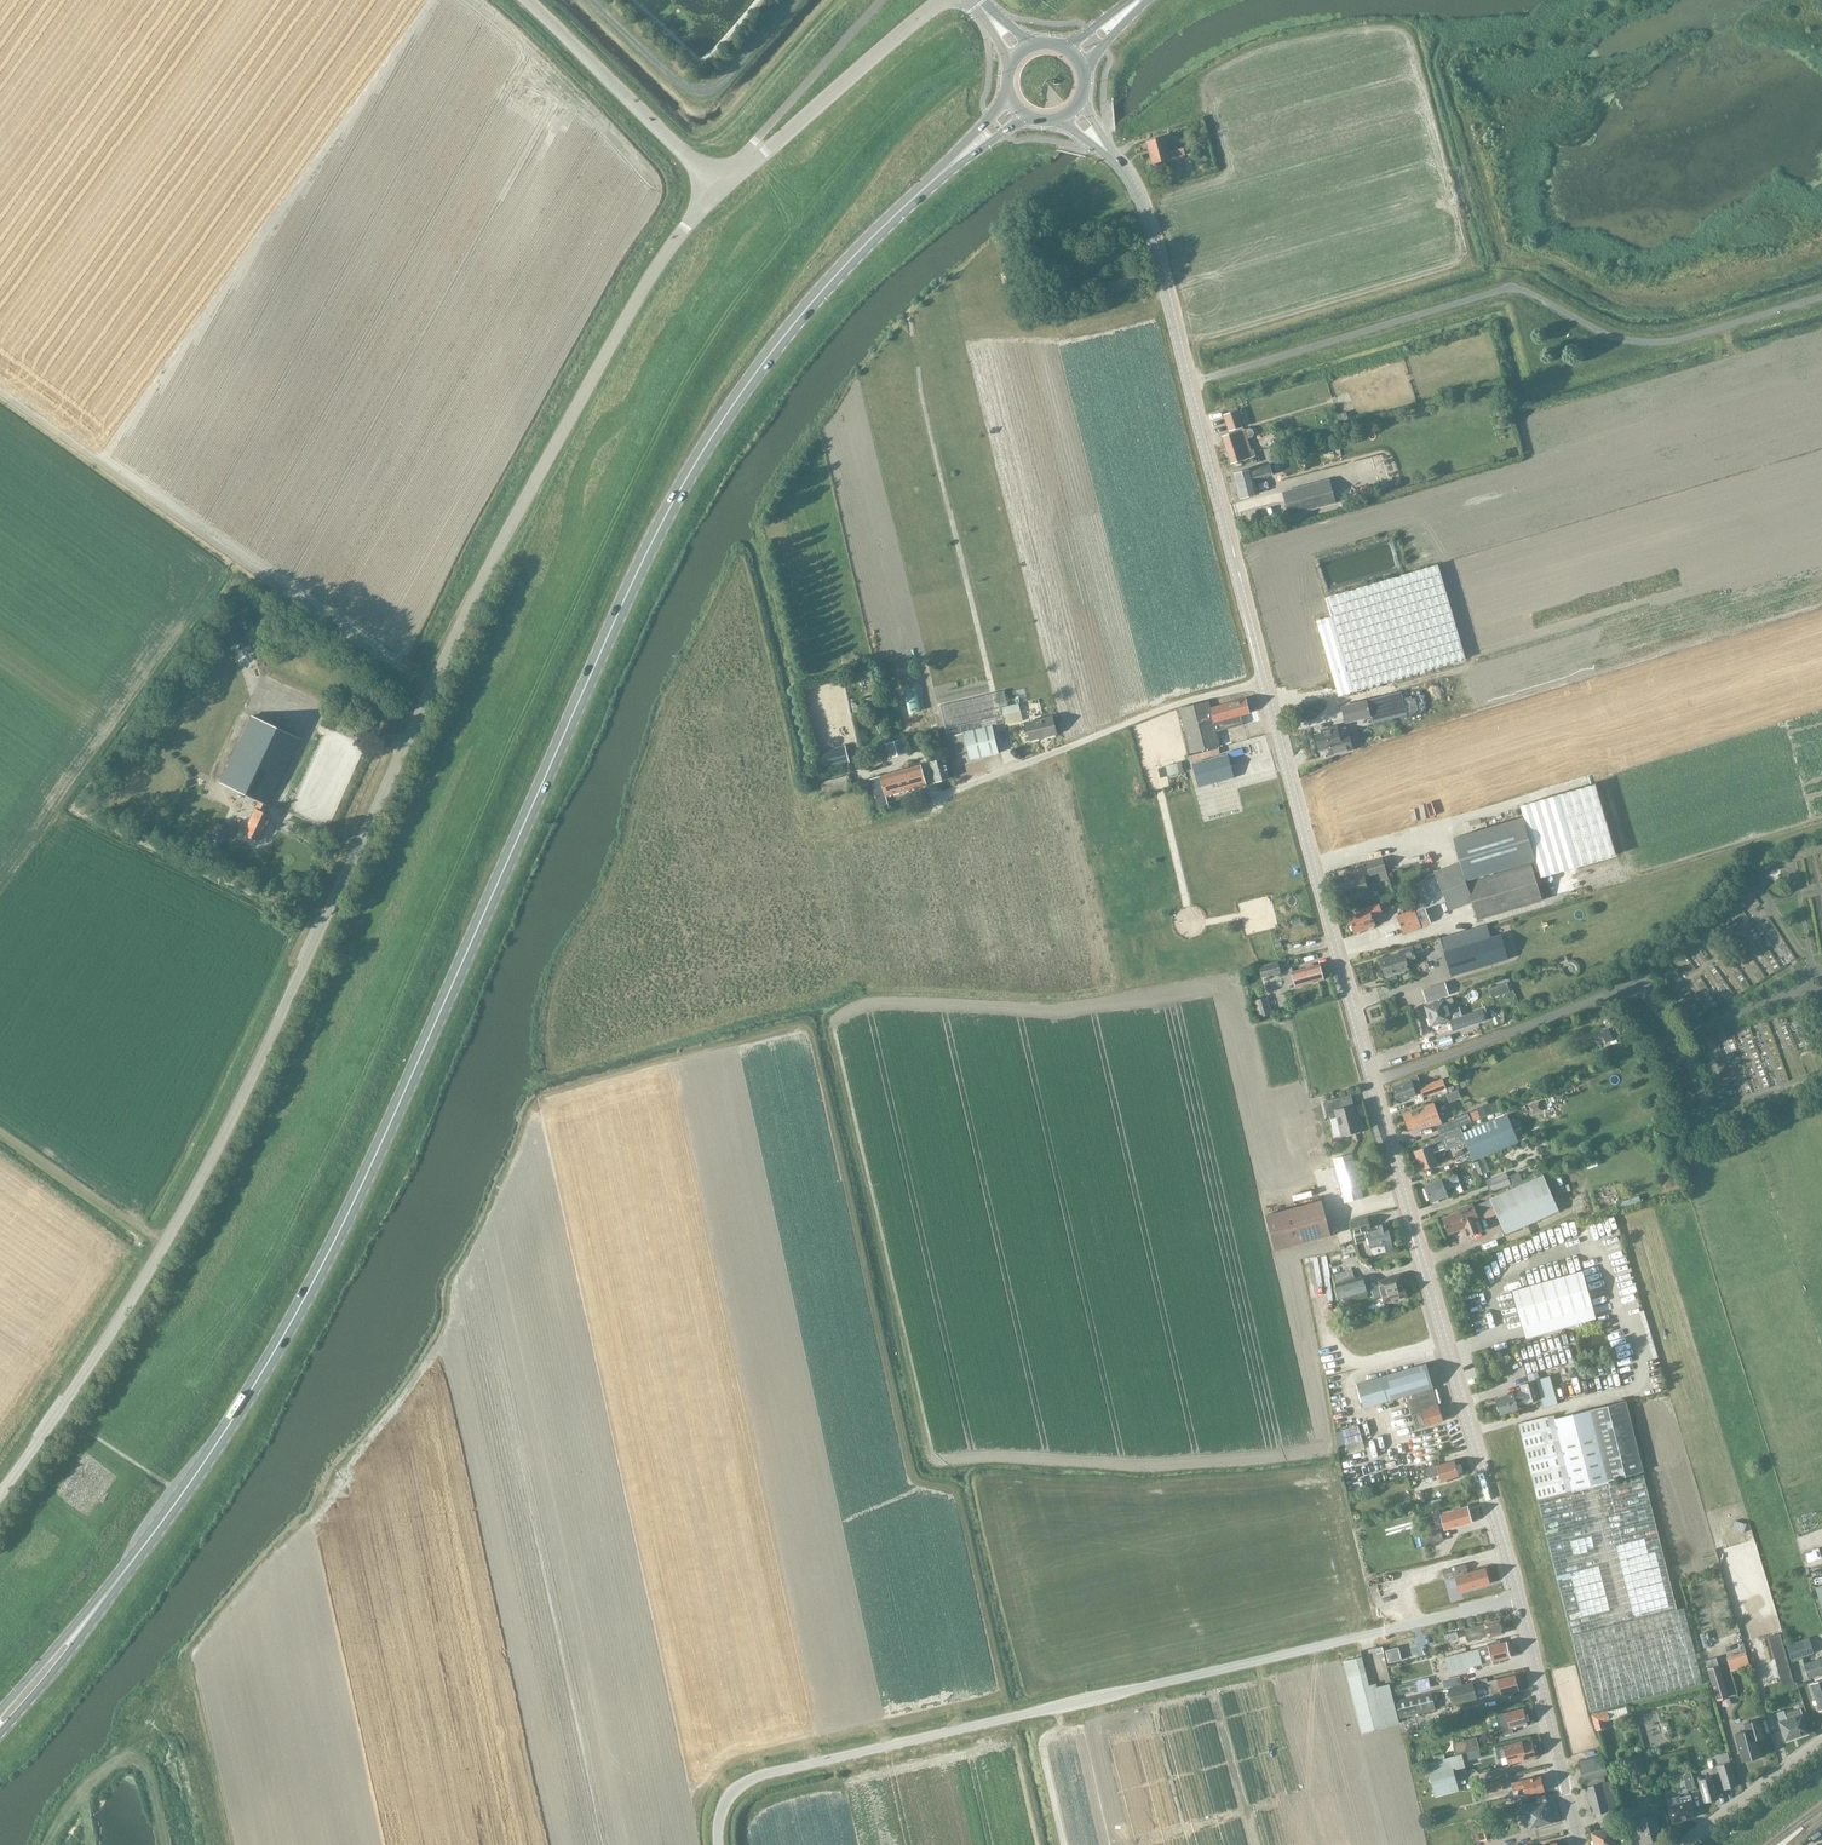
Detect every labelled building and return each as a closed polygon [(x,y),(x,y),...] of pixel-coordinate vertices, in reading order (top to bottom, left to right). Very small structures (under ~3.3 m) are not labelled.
[(1152,163),(1185,155),(1184,148),(1178,149),(1175,139),(1167,142),(1166,137),(1147,142),(1152,163)] [(1115,252),(1136,247),(1133,233),(1112,238),(1115,252)] [(1229,431),(1243,427),(1238,410),(1224,415),(1229,431)] [(1203,421),(1213,418),(1212,413),(1201,415),(1203,421)] [(1227,457),(1229,457),(1231,464),(1255,456),(1253,449),(1251,450),(1247,438),(1252,437),(1254,434),(1253,430),(1250,429),(1245,430),(1245,429),(1223,436),(1228,452),(1226,454),(1227,457)] [(1254,480),(1273,475),(1271,464),(1234,474),(1241,498),(1258,494),(1254,480)] [(1336,503),(1334,496),(1340,494),(1338,485),(1332,487),(1330,480),(1283,492),(1289,515),(1336,503)] [(1326,598),(1329,609),(1331,616),(1316,621),(1339,696),(1466,659),(1438,565),(1326,598)] [(237,596),(230,598),(236,614),(243,611),(237,596)] [(935,716),(940,715),(928,667),(914,670),(915,674),(900,678),(910,717),(911,717),(911,721),(912,721),(915,736),(938,731),(935,716)] [(1005,690),(940,705),(947,736),(1005,722),(1001,706),(1009,704),(1005,690)] [(1401,692),(1389,695),(1341,707),(1345,723),(1371,717),(1373,723),(1395,718),(1407,715),(1401,692)] [(1241,715),(1249,713),(1246,698),(1210,708),(1208,701),(1179,709),(1191,753),(1220,745),(1216,732),(1243,725),(1241,715)] [(1002,707),(1004,716),(1021,712),(1019,703),(1002,707)] [(1031,740),(1057,734),(1053,716),(1027,723),(1031,740)] [(264,815),(298,740),(250,718),(220,785),(255,801),(240,834),(256,842),(267,818),(264,815)] [(992,726),(964,733),(953,735),(957,754),(964,752),(968,751),(970,760),(999,753),(992,726)] [(1337,752),(1344,750),(1353,748),(1349,733),(1348,733),(1346,727),(1338,729),(1338,726),(1321,730),(1322,733),(1316,735),(1319,750),(1329,748),(1330,755),(1337,753),(1337,752)] [(888,740),(878,743),(882,754),(891,752),(888,740)] [(934,749),(927,751),(936,782),(950,778),(944,759),(938,761),(934,749)] [(1199,787),(1234,778),(1228,754),(1193,764),(1199,787)] [(1156,763),(1159,773),(1171,769),(1168,760),(1156,763)] [(921,765),(871,780),(879,809),(889,806),(886,796),(927,784),(921,765)] [(1595,784),(1521,806),(1541,877),(1616,855),(1595,784)] [(1542,900),(1531,863),(1531,862),(1536,860),(1523,818),(1454,839),(1461,862),(1460,863),(1460,862),(1434,872),(1436,875),(1408,886),(1417,908),(1397,916),(1403,933),(1431,922),(1425,908),(1446,900),(1450,911),(1472,902),(1477,920),(1542,900)] [(1387,880),(1385,871),(1381,859),(1366,863),(1370,875),(1371,875),(1373,884),(1387,880)] [(1347,875),(1337,878),(1340,888),(1338,890),(1339,894),(1342,895),(1342,897),(1349,895),(1351,902),(1363,899),(1361,892),(1368,889),(1364,877),(1349,881),(1347,875)] [(1371,916),(1382,912),(1378,903),(1359,911),(1360,913),(1349,917),(1355,933),(1375,925),(1371,916)] [(1508,959),(1501,935),(1491,938),(1487,925),(1440,939),(1444,951),(1451,976),(1508,959)] [(1406,960),(1415,958),(1412,947),(1399,952),(1400,954),(1381,960),(1385,976),(1409,969),(1406,960)] [(1278,962),(1259,967),(1262,977),(1280,973),(1278,962)] [(1292,972),(1294,979),(1296,987),(1324,979),(1319,964),(1292,972)] [(1424,1000),(1449,992),(1446,982),(1420,990),(1424,1000)] [(1667,993),(1659,1000),(1663,1006),(1672,1000),(1667,993)] [(1452,997),(1424,1006),(1431,1026),(1450,1020),(1453,1030),(1467,1025),(1486,1019),(1483,1009),(1459,1017),(1452,997)] [(1253,1002),(1257,1018),(1270,1015),(1265,999),(1253,1002)] [(1392,1054),(1378,1058),(1380,1065),(1393,1061),(1392,1054)] [(1414,1087),(1421,1085),(1418,1077),(1393,1086),(1398,1101),(1417,1095),(1414,1087)] [(1423,1097),(1446,1088),(1443,1079),(1419,1087),(1423,1097)] [(1342,1136),(1363,1130),(1360,1119),(1358,1120),(1354,1105),(1342,1108),(1339,1098),(1324,1102),(1328,1117),(1336,1115),(1342,1136)] [(1434,1103),(1402,1115),(1408,1129),(1425,1123),(1427,1126),(1441,1121),(1434,1103)] [(1477,1108),(1481,1119),(1493,1114),(1489,1103),(1477,1108)] [(1474,1111),(1450,1121),(1453,1129),(1478,1119),(1474,1111)] [(1472,1159),(1517,1141),(1524,1138),(1520,1128),(1513,1131),(1507,1114),(1462,1132),(1465,1139),(1472,1159)] [(1433,1152),(1465,1139),(1462,1132),(1460,1127),(1431,1139),(1432,1144),(1414,1151),(1421,1171),(1438,1164),(1433,1152)] [(1363,1198),(1352,1154),(1333,1159),(1345,1203),(1363,1198)] [(1512,1184),(1522,1180),(1519,1172),(1509,1176),(1512,1184)] [(1492,1190),(1510,1184),(1506,1173),(1488,1180),(1492,1190)] [(1446,1190),(1460,1184),(1456,1174),(1442,1180),(1441,1179),(1424,1186),(1430,1202),(1448,1195),(1446,1190)] [(1460,1212),(1442,1219),(1448,1234),(1465,1227),(1468,1236),(1483,1231),(1479,1221),(1480,1221),(1477,1214),(1494,1207),(1506,1234),(1559,1210),(1543,1175),(1490,1198),(1491,1200),(1474,1207),(1473,1203),(1458,1209),(1460,1212)] [(1321,1180),(1323,1190),(1329,1189),(1327,1179),(1321,1180)] [(1325,1201),(1322,1201),(1268,1215),(1277,1250),(1333,1236),(1325,1201)] [(1367,1217),(1351,1222),(1357,1243),(1369,1240),(1371,1248),(1392,1242),(1388,1228),(1386,1229),(1384,1224),(1376,1226),(1376,1227),(1370,1229),(1367,1217)] [(1340,1300),(1368,1293),(1363,1277),(1355,1279),(1353,1269),(1333,1275),(1340,1300)] [(1592,1306),(1582,1271),(1512,1290),(1522,1326),(1592,1306)] [(1384,1302),(1406,1296),(1403,1285),(1400,1275),(1378,1280),(1379,1284),(1371,1286),(1374,1297),(1382,1295),(1384,1302)] [(1563,1340),(1524,1346),(1525,1350),(1510,1352),(1513,1372),(1567,1363),(1563,1340)] [(1426,1364),(1357,1384),(1363,1407),(1387,1401),(1406,1395),(1416,1429),(1443,1421),(1439,1406),(1438,1406),(1433,1387),(1426,1364)] [(1579,1365),(1572,1366),(1574,1383),(1581,1382),(1579,1365)] [(1543,1408),(1558,1404),(1550,1376),(1520,1384),(1523,1392),(1514,1395),(1514,1394),(1495,1399),(1500,1414),(1518,1409),(1517,1405),(1526,1403),(1541,1399),(1543,1408)] [(1625,1401),(1590,1410),(1591,1412),(1608,1480),(1643,1472),(1625,1401)] [(1604,1484),(1584,1407),(1519,1424),(1537,1497),(1590,1712),(1702,1683),(1684,1608),(1677,1610),(1643,1474),(1604,1484)] [(1342,1430),(1346,1444),(1363,1440),(1359,1426),(1342,1430)] [(1454,1461),(1435,1466),(1426,1469),(1429,1476),(1439,1473),(1441,1480),(1459,1476),(1454,1461)] [(1424,1475),(1407,1476),(1408,1483),(1424,1482),(1424,1475)] [(1422,1509),(1435,1505),(1432,1496),(1420,1499),(1422,1509)] [(1445,1529),(1472,1521),(1468,1507),(1441,1514),(1445,1529)] [(1737,1529),(1739,1521),(1727,1518),(1725,1526),(1737,1529)] [(1424,1546),(1443,1540),(1440,1530),(1421,1536),(1424,1546)] [(1446,1577),(1468,1571),(1465,1564),(1444,1570),(1446,1577)] [(1463,1591),(1490,1583),(1486,1568),(1458,1576),(1463,1591)] [(1488,1636),(1504,1632),(1500,1619),(1465,1629),(1468,1641),(1478,1638),(1477,1635),(1487,1633),(1488,1636)] [(1449,1642),(1459,1639),(1457,1631),(1447,1634),(1449,1642)] [(1792,1660),(1813,1653),(1808,1639),(1787,1645),(1792,1660)] [(1506,1642),(1445,1658),(1448,1673),(1473,1666),(1482,1663),(1482,1664),(1493,1661),(1494,1664),(1500,1662),(1499,1660),(1510,1657),(1506,1642)] [(1723,1669),(1743,1661),(1737,1648),(1718,1656),(1723,1669)] [(1361,1656),(1343,1661),(1362,1733),(1399,1723),(1388,1683),(1376,1687),(1375,1684),(1368,1685),(1361,1656)] [(1821,1673),(1821,1658),(1804,1664),(1808,1678),(1821,1673)] [(1758,1693),(1773,1688),(1766,1665),(1767,1665),(1765,1659),(1749,1664),(1758,1693)] [(1776,1670),(1785,1669),(1784,1659),(1775,1660),(1776,1670)] [(1718,1665),(1708,1668),(1714,1690),(1725,1687),(1718,1665)] [(1437,1684),(1453,1680),(1451,1673),(1435,1677),(1437,1684)] [(1492,1697),(1519,1690),(1515,1675),(1488,1682),(1487,1678),(1475,1681),(1477,1689),(1489,1686),(1492,1697)] [(1414,1680),(1393,1685),(1396,1695),(1417,1690),(1414,1680)] [(1821,1709),(1821,1680),(1811,1683),(1819,1710),(1821,1709)] [(1453,1704),(1476,1698),(1472,1682),(1449,1688),(1453,1704)] [(1401,1718),(1435,1709),(1431,1692),(1397,1701),(1401,1718)] [(1496,1715),(1500,1730),(1501,1735),(1513,1732),(1511,1728),(1527,1723),(1523,1708),(1496,1715)] [(1596,1730),(1604,1727),(1603,1722),(1622,1716),(1620,1708),(1592,1715),(1596,1730)] [(1787,1719),(1779,1721),(1785,1741),(1809,1733),(1802,1714),(1800,1709),(1785,1714),(1787,1719)] [(1743,1761),(1761,1756),(1756,1738),(1764,1736),(1759,1719),(1744,1723),(1746,1730),(1735,1734),(1743,1761)] [(1452,1743),(1455,1756),(1462,1754),(1479,1749),(1476,1737),(1452,1743)] [(1498,1758),(1507,1756),(1509,1764),(1536,1757),(1532,1742),(1522,1744),(1521,1741),(1495,1748),(1498,1758)] [(1738,1785),(1731,1761),(1730,1762),(1727,1752),(1714,1756),(1717,1765),(1724,1789),(1738,1785)] [(1462,1754),(1455,1756),(1450,1757),(1427,1763),(1435,1796),(1459,1790),(1454,1770),(1465,1767),(1462,1754)] [(1609,1781),(1605,1782),(1603,1776),(1607,1775),(1602,1755),(1579,1762),(1583,1781),(1585,1780),(1587,1787),(1585,1787),(1593,1815),(1616,1809),(1609,1781)] [(1526,1795),(1545,1791),(1541,1775),(1523,1780),(1511,1783),(1513,1791),(1525,1788),(1526,1795)] [(1680,1786),(1687,1785),(1684,1775),(1678,1777),(1680,1786)] [(1704,1802),(1718,1798),(1712,1776),(1701,1779),(1700,1776),(1697,1777),(1704,1802)] [(1484,1794),(1503,1789),(1501,1781),(1482,1785),(1482,1786),(1472,1789),(1474,1796),(1484,1793),(1484,1794)] [(1536,1828),(1553,1823),(1545,1794),(1537,1797),(1538,1800),(1522,1805),(1529,1829),(1536,1827),(1536,1828)] [(1690,1794),(1680,1797),(1681,1803),(1668,1806),(1673,1823),(1696,1816),(1690,1794)] [(1644,1843),(1663,1838),(1656,1815),(1643,1817),(1641,1810),(1629,1813),(1632,1828),(1640,1826),(1644,1843)] [(1474,1820),(1477,1829),(1471,1830),(1474,1842),(1493,1837),(1487,1816),(1474,1820)] [(1814,1825),(1817,1830),(1821,1826),(1821,1819),(1814,1825)] [(1591,1832),(1594,1844),(1615,1844),(1611,1828),(1591,1832)]
